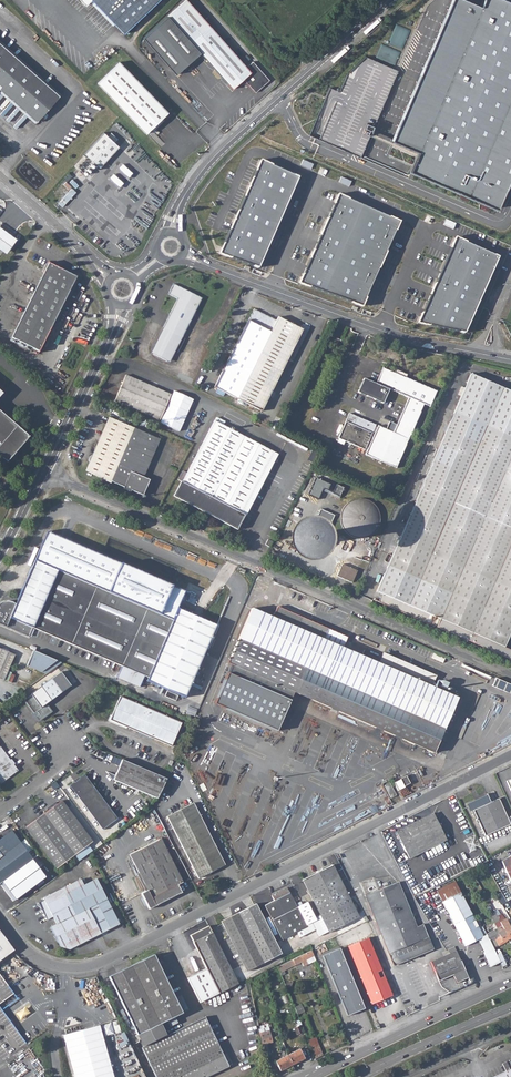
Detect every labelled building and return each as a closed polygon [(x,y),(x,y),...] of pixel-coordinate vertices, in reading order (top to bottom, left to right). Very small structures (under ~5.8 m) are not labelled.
[(124,33),(159,0),(92,0),(124,33)] [(263,86),(269,80),(253,62),(246,67),(187,0),(186,0),(143,37),(176,73),(200,52),(232,89),(243,79),(246,81),(244,83),(247,86),(249,85),(255,92),(263,86)] [(510,176),(510,1),(509,0),(482,0),(481,4),(472,0),(452,0),(392,140),(418,151),(410,168),(409,170),(497,208),(510,176)] [(59,95),(0,43),(0,89),(36,122),(59,95)] [(339,93),(330,89),(310,135),(361,157),(398,71),(367,58),(347,75),(339,93)] [(145,133),(168,112),(120,62),(97,83),(145,133)] [(115,141),(118,138),(112,132),(109,135),(115,141)] [(119,146),(103,133),(84,154),(99,168),(119,146)] [(313,164),(303,159),(301,165),(311,169),(313,164)] [(299,177),(261,160),(219,254),(258,268),(299,177)] [(351,181),(341,176),(339,182),(349,186),(351,181)] [(338,194),(299,283),(362,306),(399,222),(338,194)] [(446,219),(443,225),(453,229),(456,224),(446,219)] [(17,240),(0,228),(0,251),(6,255),(17,240)] [(465,333),(498,256),(455,237),(418,323),(465,333)] [(48,263),(11,338),(38,351),(39,352),(76,277),(48,263)] [(166,328),(153,354),(167,361),(180,335),(183,336),(194,314),(202,298),(201,298),(182,288),(174,284),(169,294),(178,299),(170,314),(164,326),(166,328)] [(223,392),(237,399),(276,320),(257,311),(255,309),(249,321),(248,320),(214,387),(223,392)] [(276,320),(237,399),(262,411),(288,359),(292,361),(309,328),(302,324),(298,326),(297,326),(278,317),(276,320)] [(340,340),(334,337),(331,343),(336,346),(338,341),(339,341),(340,340)] [(375,424),(349,413),(338,438),(365,449),(366,447),(368,448),(365,454),(396,467),(409,437),(424,404),(429,406),(436,391),(406,378),(406,376),(395,371),(394,372),(382,368),(376,383),(364,378),(358,392),(383,403),(389,389),(408,397),(396,424),(393,432),(385,429),(378,425),(377,427),(375,426),(375,424)] [(387,566),(376,591),(382,594),(379,602),(415,617),(437,627),(509,659),(510,659),(510,650),(503,646),(510,629),(510,391),(472,374),(470,374),(470,375),(451,418),(387,566)] [(125,376),(115,400),(160,420),(171,394),(126,375),(125,376)] [(161,423),(180,431),(194,400),(175,391),(161,423)] [(29,436),(28,436),(27,436),(27,435),(0,411),(0,457),(5,461),(5,460),(6,461),(5,461),(6,462),(29,436)] [(135,428),(109,417),(99,439),(92,455),(90,457),(88,461),(89,463),(85,471),(103,479),(104,481),(111,484),(135,428)] [(237,529),(245,515),(241,513),(251,494),(260,477),(273,451),(256,443),(225,426),(214,420),(211,426),(196,455),(175,496),(184,501),(237,529)] [(135,428),(111,484),(112,482),(125,488),(126,490),(129,492),(132,491),(136,493),(142,496),(143,496),(149,480),(143,477),(159,439),(135,428)] [(310,494),(319,498),(323,487),(328,489),(331,483),(316,477),(310,494)] [(337,484),(333,493),(341,496),(345,487),(337,484)] [(344,530),(347,533),(348,534),(350,536),(353,537),(356,538),(360,538),(362,538),(365,537),(368,536),(370,535),(372,534),(374,532),(376,530),(377,527),(378,525),(379,523),(379,521),(379,519),(379,516),(379,514),(378,511),(377,509),(376,507),(374,505),(372,503),(369,502),(367,501),(364,500),(362,499),(358,499),(353,500),(351,502),(349,503),(347,504),(345,506),(343,508),(342,511),(341,513),(341,515),(340,517),(341,524),(344,530)] [(329,528),(335,515),(321,508),(315,521),(329,528)] [(47,532),(35,560),(172,620),(177,608),(185,590),(120,562),(48,531),(47,532)] [(28,636),(32,627),(121,666),(116,677),(139,687),(143,676),(148,678),(146,681),(185,697),(216,625),(177,608),(172,620),(35,560),(34,562),(16,603),(13,602),(7,601),(0,603),(0,624),(28,636)] [(342,565),(337,576),(352,583),(357,571),(342,565)] [(251,608),(226,664),(232,666),(228,673),(290,700),(294,691),(433,752),(457,697),(431,686),(436,675),(383,652),(381,657),(378,656),(379,652),(372,649),(370,653),(364,650),(361,655),(342,648),(347,637),(277,606),(272,617),(251,608)] [(4,681),(15,655),(0,648),(0,679),(4,681)] [(61,663),(33,651),(26,666),(46,674),(61,663)] [(38,716),(36,717),(39,720),(51,712),(46,704),(71,686),(60,672),(31,694),(31,695),(23,700),(33,714),(35,713),(37,711),(39,715),(38,716)] [(290,700),(228,673),(215,704),(278,732),(292,701),(290,700)] [(493,686),(510,694),(510,684),(496,678),(493,686)] [(165,696),(176,701),(178,695),(167,690),(165,696)] [(120,696),(110,720),(171,747),(181,723),(120,696)] [(77,704),(80,707),(86,703),(83,699),(77,704)] [(0,784),(18,770),(13,765),(12,765),(9,761),(10,760),(0,746),(0,783),(0,784)] [(121,760),(113,780),(157,798),(166,779),(121,760)] [(74,782),(69,785),(102,830),(117,819),(84,774),(79,778),(79,779),(75,782),(74,782)] [(408,780),(406,776),(400,778),(404,785),(409,782),(408,780)] [(390,782),(384,785),(388,791),(393,788),(390,782)] [(477,801),(467,805),(469,811),(471,810),(475,818),(476,818),(477,819),(475,820),(477,823),(478,823),(484,835),(510,824),(498,798),(490,802),(488,796),(487,796),(477,801)] [(43,814),(74,855),(92,842),(62,800),(43,814)] [(198,878),(222,866),(225,865),(219,853),(193,803),(167,817),(198,878)] [(403,846),(408,858),(446,839),(440,827),(433,814),(433,813),(396,831),(396,832),(403,846)] [(25,827),(56,869),(74,855),(43,814),(25,827)] [(20,842),(11,830),(0,838),(0,856),(1,857),(20,842)] [(475,836),(464,839),(468,851),(479,848),(475,836)] [(145,891),(141,893),(149,909),(181,892),(177,885),(180,883),(182,882),(160,838),(129,854),(139,873),(148,890),(145,891)] [(32,859),(20,842),(1,857),(0,857),(0,883),(32,859)] [(501,861),(510,883),(510,855),(501,861)] [(317,920),(312,923),(316,929),(320,936),(329,931),(330,932),(347,923),(358,917),(355,911),(347,895),(340,880),(332,866),(320,871),(304,880),(322,917),(317,920)] [(136,874),(145,891),(148,890),(139,873),(136,874)] [(43,899),(38,902),(47,920),(52,917),(56,924),(106,899),(96,879),(84,886),(59,898),(56,891),(43,898),(43,899)] [(56,891),(59,898),(84,886),(80,879),(56,891)] [(436,890),(465,946),(477,939),(482,936),(454,881),(436,890)] [(416,927),(406,902),(398,882),(396,883),(376,891),(366,896),(375,919),(394,965),(432,949),(426,934),(422,925),(416,927)] [(316,929),(312,923),(306,925),(297,907),(287,888),(272,896),(274,900),(265,905),(271,917),(283,940),(302,930),(305,935),(316,929)] [(56,924),(50,927),(59,946),(70,949),(119,924),(106,899),(56,924)] [(307,901),(297,907),(306,925),(312,923),(317,920),(307,901)] [(256,904),(234,915),(221,921),(229,935),(246,970),(247,971),(264,962),(281,953),(267,924),(256,904)] [(498,921),(494,912),(490,914),(494,923),(498,921)] [(501,926),(508,939),(510,938),(510,922),(510,921),(501,926)] [(200,1003),(237,983),(212,933),(208,926),(190,935),(191,937),(206,968),(188,977),(187,978),(200,1003)] [(501,926),(486,934),(486,935),(489,941),(496,937),(497,939),(495,939),(498,946),(503,943),(503,942),(508,939),(501,926)] [(14,950),(0,931),(0,960),(14,950)] [(365,932),(346,940),(372,1003),(392,995),(388,985),(378,962),(365,932)] [(482,936),(477,939),(483,952),(490,966),(499,962),(492,947),(489,941),(486,935),(482,936)] [(364,1008),(339,948),(322,955),(347,1015),(364,1008)] [(466,975),(456,950),(431,961),(439,980),(453,974),(456,982),(460,980),(460,981),(462,980),(462,979),(467,977),(466,975)] [(286,963),(278,967),(280,972),(284,970),(302,962),(304,966),(308,964),(307,960),(314,956),(313,953),(311,951),(286,963)] [(108,976),(137,1035),(159,1024),(182,1013),(153,954),(152,955),(108,976)] [(1,1010),(18,998),(17,997),(15,994),(13,991),(0,1001),(0,1009),(1,1010)] [(142,1048),(156,1076),(207,1076),(229,1066),(205,1017),(165,1036),(143,1047),(142,1048)] [(137,1035),(143,1047),(165,1036),(159,1024),(137,1035)] [(63,1035),(75,1076),(115,1076),(99,1025),(89,1027),(63,1035)] [(297,1034),(304,1031),(301,1025),(294,1028),(297,1034)] [(260,1032),(263,1049),(264,1049),(266,1048),(265,1044),(272,1042),(269,1030),(260,1032)] [(316,1037),(308,1040),(316,1059),(323,1055),(316,1037)] [(299,1049),(288,1055),(293,1064),(304,1058),(303,1056),(299,1049)] [(293,1064),(288,1055),(276,1061),(281,1071),(293,1064)] [(493,1076),(510,1076),(510,1059),(502,1064),(505,1071),(493,1076)]
